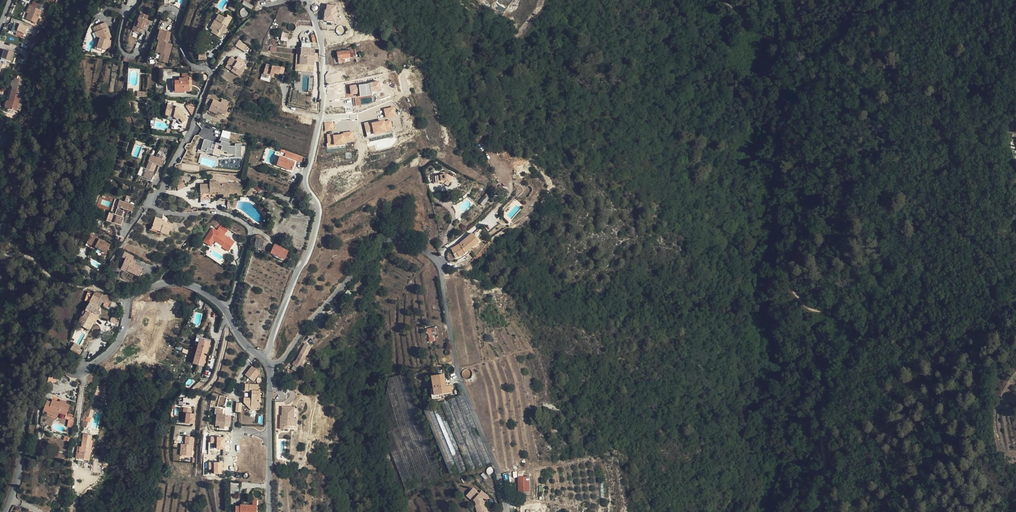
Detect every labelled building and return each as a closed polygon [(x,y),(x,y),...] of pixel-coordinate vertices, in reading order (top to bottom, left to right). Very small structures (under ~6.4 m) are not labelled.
[(40,2),(35,0),(34,0),(32,4),(31,6),(37,8),(40,2)] [(244,1),(242,4),(251,10),(253,6),(244,1)] [(41,10),(48,14),(51,7),(40,2),(37,8),(41,10)] [(233,11),(235,7),(236,4),(232,2),(228,9),(233,11)] [(324,21),(336,22),(338,5),(325,4),(324,21)] [(31,6),(28,13),(26,19),(36,23),(41,10),(37,8),(31,6)] [(219,12),(216,18),(218,19),(212,28),(211,30),(221,36),(224,30),(226,31),(228,28),(226,27),(232,16),(228,14),(226,17),(219,12)] [(139,17),(137,21),(139,22),(137,27),(135,26),(133,31),(141,34),(143,29),(146,30),(148,25),(150,21),(147,20),(148,16),(142,13),(141,17),(139,17)] [(210,27),(212,28),(218,19),(216,18),(210,27)] [(28,27),(20,24),(19,25),(14,23),(11,31),(16,33),(17,31),(25,34),(28,27)] [(99,42),(97,47),(96,50),(102,52),(103,49),(106,50),(106,48),(109,40),(110,38),(111,37),(105,23),(96,26),(97,30),(98,31),(100,38),(99,42)] [(160,29),(157,40),(159,40),(156,52),(161,54),(159,61),(167,63),(172,44),(168,43),(171,32),(160,29)] [(282,32),(281,40),(287,41),(289,33),(282,32)] [(245,52),(249,46),(249,45),(240,40),(236,46),(245,52)] [(254,50),(249,46),(245,52),(251,56),(254,50)] [(308,47),(300,46),(300,52),(299,63),(313,64),(316,65),(317,57),(318,48),(314,47),(314,51),(309,51),(309,49),(308,48),(308,47)] [(14,53),(4,49),(1,58),(11,61),(14,53)] [(338,59),(350,57),(349,51),(337,52),(338,55),(338,59)] [(242,64),(236,60),(231,57),(227,63),(234,67),(231,71),(240,76),(246,67),(242,64)] [(280,73),(281,68),(276,66),(276,67),(266,64),(263,73),(262,73),(260,79),(270,82),(272,76),(274,77),(275,73),(275,72),(280,73)] [(12,88),(7,87),(4,99),(9,101),(7,101),(6,101),(6,102),(5,103),(5,106),(5,107),(16,110),(18,103),(21,91),(24,81),(15,78),(14,80),(13,80),(12,81),(11,82),(11,83),(11,85),(11,86),(12,87),(12,88)] [(188,78),(179,78),(179,81),(175,81),(175,92),(189,91),(189,82),(188,82),(188,78)] [(371,91),(381,90),(380,81),(359,83),(360,96),(371,95),(371,91)] [(359,97),(359,85),(349,85),(349,91),(346,91),(346,97),(359,97)] [(184,105),(192,116),(196,107),(190,102),(184,105)] [(213,103),(210,109),(217,113),(224,116),(228,110),(226,109),(220,106),(221,105),(217,103),(216,105),(213,103)] [(177,120),(180,124),(183,123),(187,120),(179,108),(179,107),(178,107),(177,106),(167,105),(165,115),(172,116),(173,117),(175,117),(176,118),(177,120)] [(385,117),(396,116),(395,106),(384,108),(385,117)] [(390,118),(364,124),(367,136),(393,130),(390,118)] [(334,130),(333,121),(324,122),(325,131),(334,130)] [(220,154),(239,158),(242,144),(235,143),(235,146),(228,145),(231,132),(222,130),(220,143),(203,139),(201,151),(220,155),(220,154)] [(326,134),(327,146),(354,144),(353,132),(326,134)] [(301,162),(303,157),(287,151),(287,152),(285,156),(301,162)] [(132,172),(151,181),(155,173),(154,172),(152,172),(156,164),(157,165),(162,167),(166,157),(159,154),(158,158),(151,155),(148,161),(149,161),(146,169),(145,168),(135,165),(132,172)] [(295,162),(280,156),(277,165),(292,170),(295,162)] [(433,176),(434,184),(442,183),(442,184),(445,184),(449,185),(451,182),(452,183),(454,178),(447,174),(433,176)] [(175,182),(178,191),(186,187),(182,179),(175,182)] [(201,194),(201,198),(210,198),(210,197),(230,197),(230,193),(237,193),(242,193),(242,187),(240,186),(240,185),(240,184),(239,183),(234,183),(233,183),(228,183),(228,184),(219,184),(219,182),(216,182),(212,182),(210,182),(210,185),(201,184),(201,188),(201,194)] [(252,185),(246,194),(253,200),(260,192),(252,185)] [(488,198),(485,196),(485,195),(479,202),(483,206),(489,199),(488,198)] [(127,196),(126,197),(125,202),(120,200),(115,214),(110,213),(107,221),(121,226),(124,217),(122,217),(125,209),(131,212),(134,205),(130,204),(131,200),(127,196)] [(155,217),(152,229),(161,232),(169,235),(170,230),(172,230),(174,225),(161,221),(162,220),(155,217)] [(219,227),(226,232),(227,232),(229,229),(221,224),(219,227)] [(226,232),(219,227),(217,231),(213,228),(204,241),(211,246),(215,240),(220,242),(219,244),(223,246),(223,245),(230,250),(235,242),(224,235),(226,232)] [(451,249),(456,258),(465,253),(479,242),(472,233),(460,244),(451,249)] [(106,255),(110,247),(99,241),(98,242),(90,238),(85,248),(90,251),(92,247),(92,246),(95,247),(95,249),(94,249),(102,253),(106,255)] [(256,238),(254,247),(261,249),(263,240),(256,238)] [(275,244),(288,251),(290,246),(277,240),(275,244)] [(288,251),(275,244),(271,253),(284,259),(288,251)] [(131,263),(132,261),(134,256),(124,252),(122,257),(126,259),(121,268),(139,276),(143,268),(134,265),(131,263)] [(385,276),(383,280),(404,292),(407,287),(385,276)] [(382,291),(380,295),(395,303),(397,299),(382,291)] [(95,314),(96,314),(100,307),(97,305),(99,300),(103,302),(110,304),(112,297),(106,295),(105,295),(99,293),(95,293),(85,311),(87,311),(84,317),(82,316),(79,323),(82,325),(81,326),(88,330),(92,323),(90,322),(95,314)] [(110,321),(117,324),(120,317),(116,315),(117,315),(118,314),(118,313),(118,312),(118,311),(117,310),(116,309),(115,309),(114,309),(113,310),(112,310),(112,311),(112,312),(112,313),(112,314),(113,315),(110,321)] [(99,316),(96,314),(95,314),(90,322),(92,323),(95,325),(99,316)] [(433,338),(439,337),(439,334),(436,334),(436,331),(439,330),(438,327),(427,329),(429,342),(434,341),(433,338)] [(200,338),(192,363),(203,366),(211,341),(200,338)] [(79,356),(82,352),(78,350),(80,346),(74,343),(70,350),(79,356)] [(299,354),(301,355),(302,353),(306,355),(311,346),(305,343),(299,354)] [(301,355),(299,354),(293,365),(299,368),(303,360),(305,357),(301,355)] [(245,375),(253,381),(254,380),(253,380),(254,379),(254,380),(260,373),(252,367),(245,375)] [(50,372),(47,384),(56,382),(54,371),(50,372)] [(431,389),(432,399),(441,398),(441,395),(452,393),(451,386),(446,386),(444,374),(432,376),(434,389),(431,389)] [(251,400),(260,402),(260,391),(258,391),(259,385),(245,384),(245,391),(252,392),(251,400)] [(51,402),(47,400),(43,411),(47,413),(47,414),(57,418),(59,413),(66,416),(65,418),(68,420),(67,427),(72,428),(74,418),(72,417),(73,415),(69,413),(68,416),(67,415),(70,405),(66,403),(67,402),(60,399),(59,402),(52,399),(51,402)] [(224,427),(225,419),(222,418),(223,409),(224,404),(216,403),(216,408),(215,414),(217,414),(215,426),(220,426),(219,428),(224,429),(224,427)] [(468,470),(457,444),(440,404),(424,410),(440,450),(450,474),(459,470),(460,473),(468,470)] [(294,408),(283,407),(282,416),(283,416),(283,420),(281,420),(280,430),(288,430),(288,426),(293,427),(294,408)] [(179,455),(193,453),(197,411),(183,409),(179,455)] [(80,447),(79,449),(79,451),(78,458),(89,460),(92,440),(91,440),(92,435),(83,434),(82,447),(80,447)] [(210,448),(225,449),(226,437),(211,436),(210,448)] [(191,475),(193,453),(179,455),(177,475),(191,475)] [(208,462),(209,473),(223,472),(222,461),(208,462)] [(529,477),(518,477),(518,492),(529,491),(529,477)] [(479,494),(473,488),(467,495),(473,501),(474,500),(475,501),(477,505),(475,505),(478,511),(485,511),(487,511),(484,502),(483,502),(482,499),(483,497),(479,494)] [(479,494),(483,497),(487,500),(489,497),(482,491),(479,494)]
